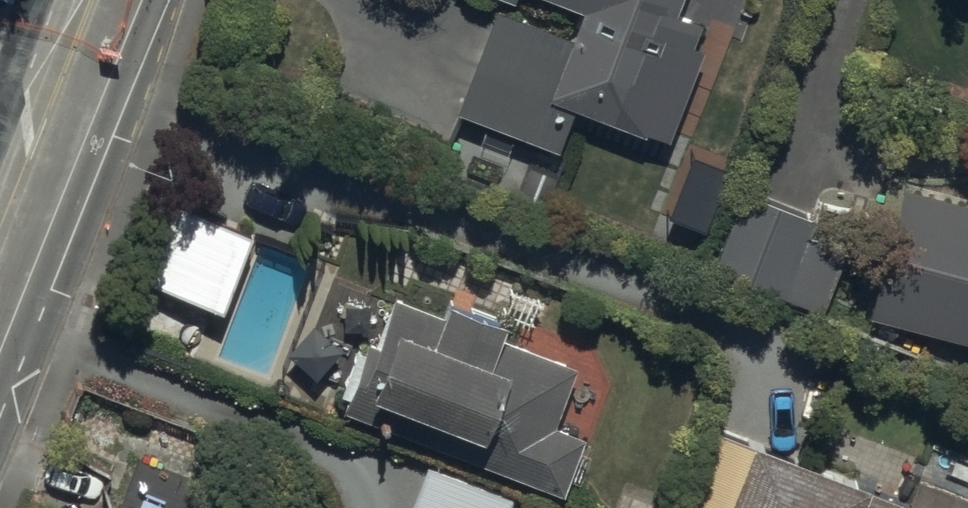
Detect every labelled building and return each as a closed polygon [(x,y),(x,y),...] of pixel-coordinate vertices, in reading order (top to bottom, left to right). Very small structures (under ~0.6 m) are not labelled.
[(673,0),(559,0),(577,7),(567,35),(492,7),(453,111),(554,149),(569,109),(626,131),(643,85),(667,94),(670,84),(682,89),(698,45),(688,42),(697,17),(671,7),(673,0)] [(861,310),(967,336),(967,206),(891,187),(861,310)] [(820,221),(736,188),(704,268),(814,311),(839,246),(814,236),(820,221)] [(217,308),(243,230),(161,202),(135,280),(217,308)] [(343,388),(336,405),(555,489),(577,433),(550,422),(572,367),(490,335),(497,318),(440,297),(435,311),(391,294),(388,303),(333,282),(299,371),(343,388)] [(914,474),(902,504),(857,486),(861,476),(751,431),(748,439),(700,419),(664,507),(967,507),(967,496),(914,474)] [(422,460),(404,507),(505,507),(510,494),(422,460)]
